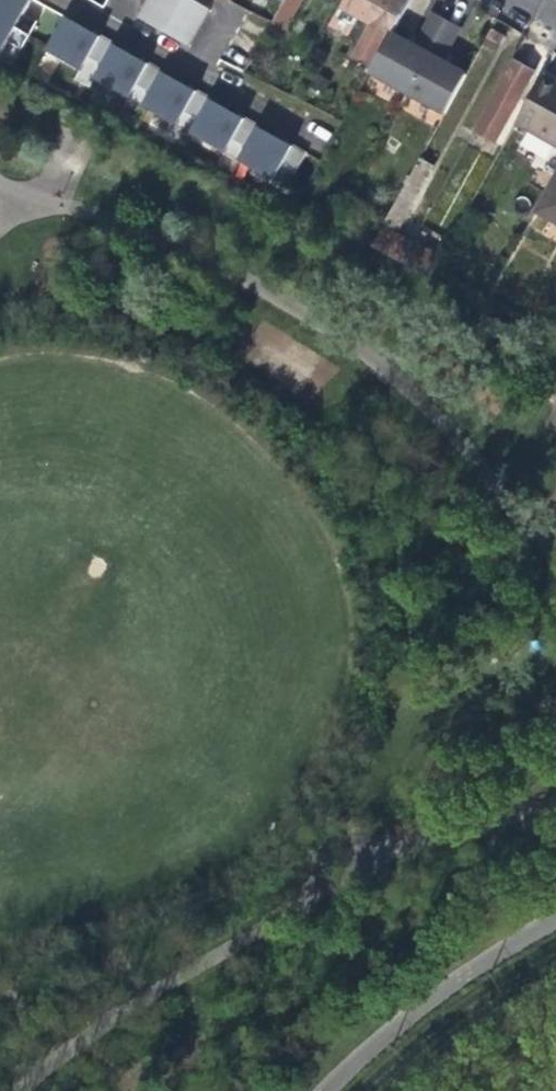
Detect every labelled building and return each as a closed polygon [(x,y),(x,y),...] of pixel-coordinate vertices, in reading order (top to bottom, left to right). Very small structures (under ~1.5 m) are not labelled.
[(6,48),(19,56),(35,28),(22,21),(23,18),(33,2),(30,0),(0,0),(0,59),(6,48)] [(137,19),(187,48),(208,11),(189,0),(148,0),(137,19)] [(270,26),(283,34),(302,0),(285,0),(270,26)] [(389,37),(407,4),(400,0),(343,0),(338,10),(371,29),(352,62),(370,72),(389,37)] [(370,72),(369,75),(442,115),(463,77),(441,66),(459,31),(441,21),(432,15),(413,51),(389,37),(370,72)] [(76,27),(65,21),(57,35),(83,49),(90,35),(76,27)] [(489,32),(481,46),(493,52),(501,39),(489,32)] [(237,166),(238,165),(270,183),(271,181),(287,189),(306,155),(290,146),(289,149),(257,131),(259,128),(242,119),(241,121),(210,103),(211,101),(194,91),(192,94),(162,76),(163,74),(147,64),(145,67),(114,49),(116,46),(98,36),(96,38),(90,35),(83,49),(57,35),(46,54),(77,72),(71,83),(90,92),(95,82),(126,100),(121,108),(139,117),(143,110),(173,127),(170,132),(188,142),(190,137),(222,155),(220,158),(237,166)] [(522,70),(530,55),(536,46),(524,39),(510,64),(522,70)] [(537,59),(543,50),(536,46),(530,55),(537,59)] [(515,102),(525,107),(540,80),(531,76),(522,70),(510,64),(470,135),(491,147),(515,102)] [(540,80),(525,107),(514,126),(555,150),(555,89),(540,80)] [(534,213),(555,226),(555,175),(534,213)] [(407,178),(399,192),(413,200),(421,186),(407,178)] [(402,220),(413,200),(399,192),(367,249),(398,264),(408,246),(386,235),(396,218),(402,220)] [(438,261),(408,246),(398,264),(428,279),(438,261)]
